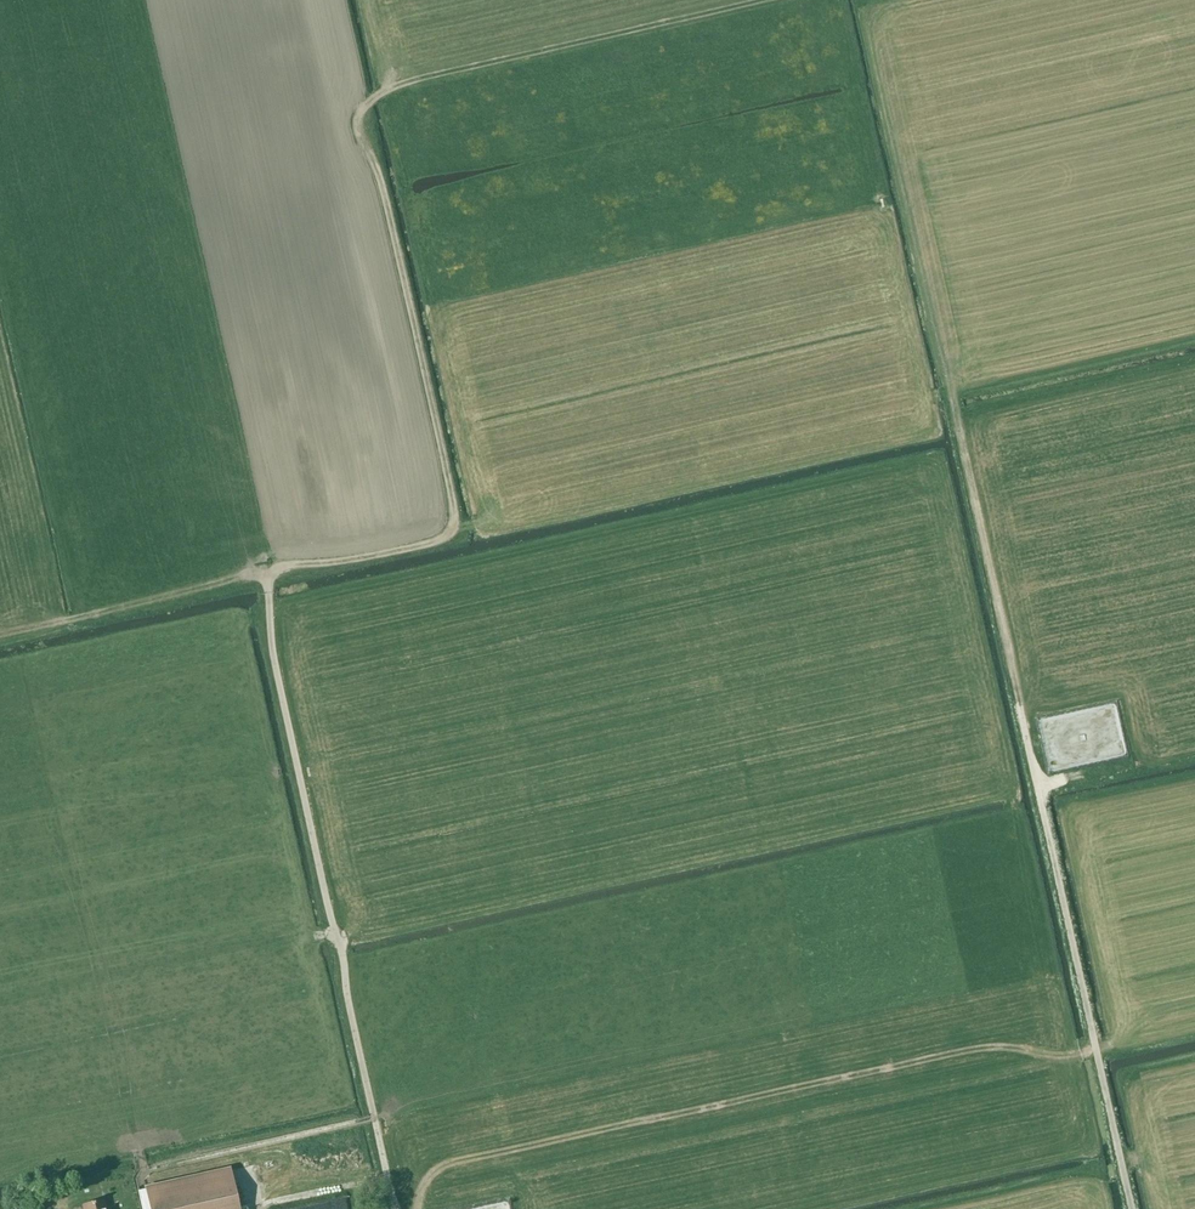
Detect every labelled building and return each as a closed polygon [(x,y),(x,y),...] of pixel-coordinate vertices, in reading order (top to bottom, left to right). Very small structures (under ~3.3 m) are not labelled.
[(231,1168),(138,1189),(142,1208),(240,1208),(231,1168)] [(43,1201),(46,1208),(56,1204),(54,1197),(43,1201)] [(104,1200),(82,1205),(83,1208),(106,1208),(104,1200)]
